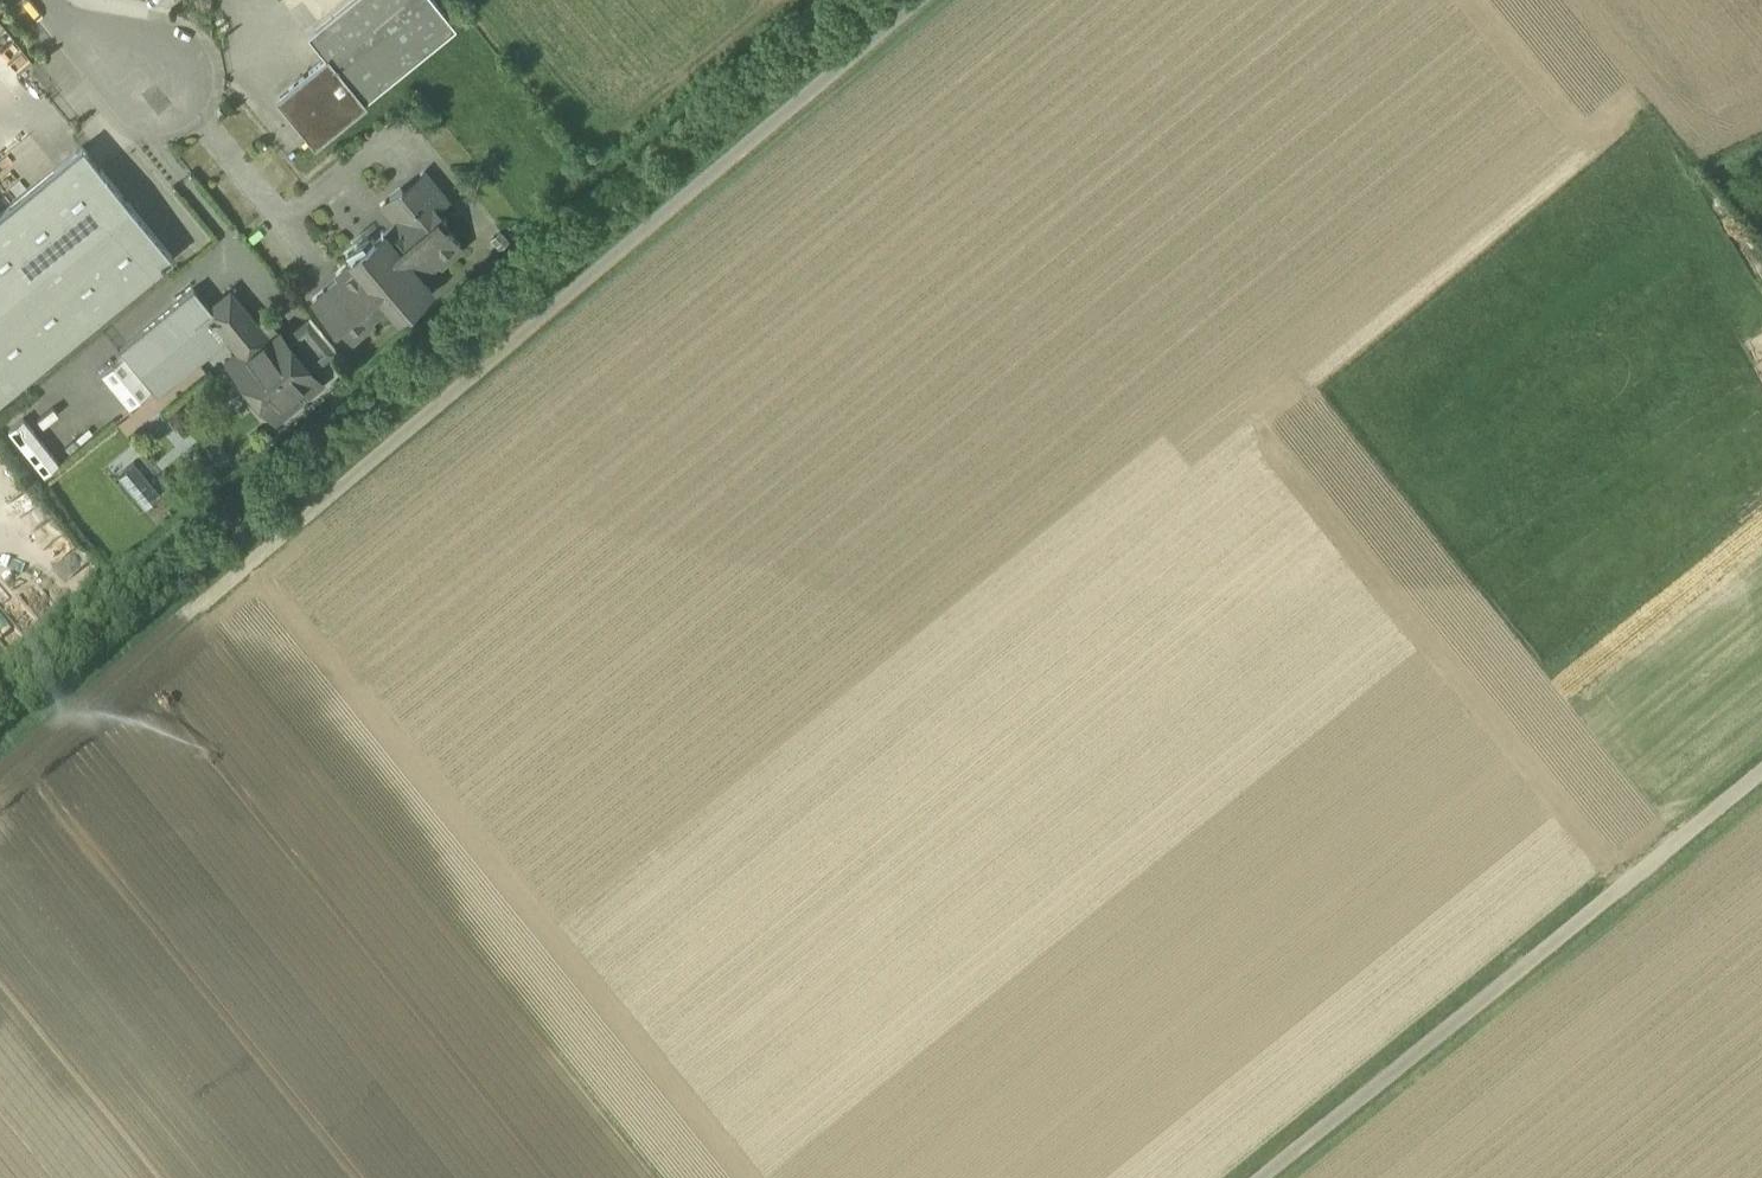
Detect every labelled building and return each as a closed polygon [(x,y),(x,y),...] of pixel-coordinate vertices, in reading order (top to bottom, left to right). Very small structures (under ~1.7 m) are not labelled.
[(326,56),(362,100),(455,24),(435,0),(345,0),(306,32),(326,56)] [(314,138),(362,100),(326,56),(279,94),(314,138)] [(172,255),(82,145),(0,211),(0,395),(172,255)] [(397,222),(384,232),(419,274),(438,258),(441,262),(460,246),(442,224),(446,221),(435,208),(446,199),(423,172),(402,189),(401,187),(381,204),(397,222)] [(430,287),(419,274),(384,232),(382,230),(372,239),(368,234),(345,253),(351,260),(386,302),(397,315),(430,287)] [(368,318),(386,302),(351,260),(337,272),(340,276),(313,299),(334,324),(337,321),(351,337),(371,321),(368,318)] [(120,346),(156,391),(228,333),(230,331),(211,309),(193,287),(120,346)] [(228,333),(249,358),(268,341),(229,294),(211,309),(230,331),(228,333)] [(150,297),(106,323),(114,338),(159,312),(150,297)] [(282,336),(309,369),(335,348),(308,315),(282,336)] [(279,333),(268,341),(249,358),(235,368),(268,409),(312,373),(309,369),(282,336),(279,333)] [(19,412),(3,425),(39,470),(56,457),(19,412)]
